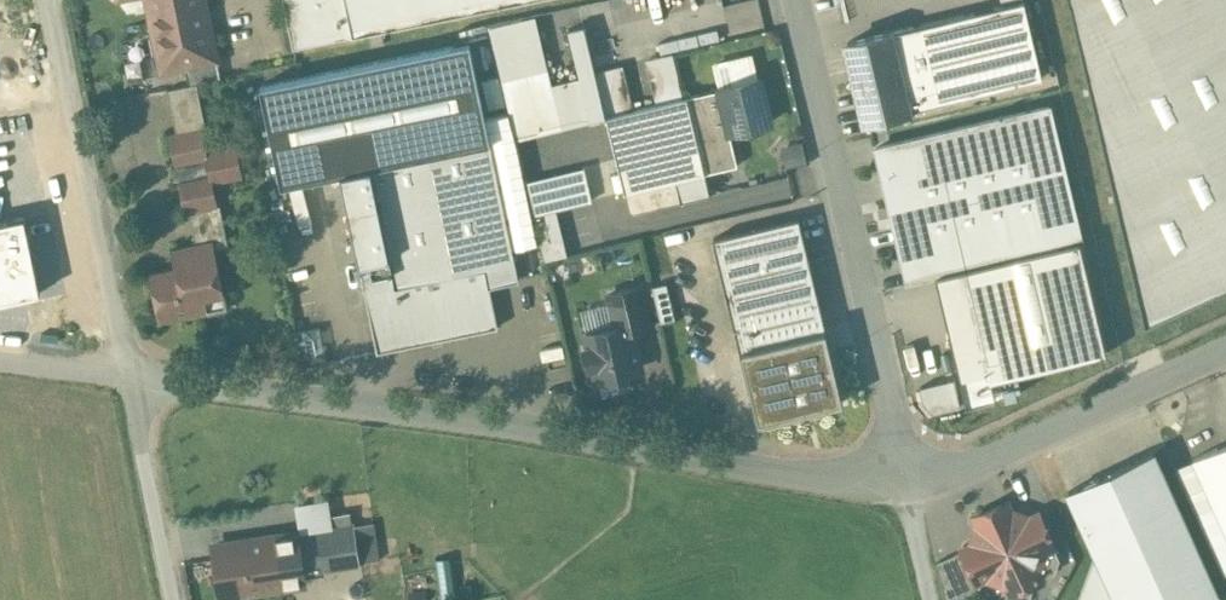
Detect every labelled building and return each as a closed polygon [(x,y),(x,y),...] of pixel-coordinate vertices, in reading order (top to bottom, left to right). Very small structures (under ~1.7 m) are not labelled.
[(162,71),(185,66),(216,59),(204,0),(147,0),(162,71)] [(293,48),(351,36),(344,0),(283,0),(293,48)] [(351,36),(525,0),(344,0),(351,36)] [(946,18),(964,95),(1042,76),(1024,0),(1021,0),(946,18)] [(1144,321),(1225,282),(1225,0),(1069,0),(1144,321)] [(508,111),(513,135),(606,114),(596,69),(586,24),(568,28),(579,76),(550,83),(535,13),(488,23),(508,111)] [(946,18),(887,32),(906,109),(964,95),(946,18)] [(887,32),(846,42),(854,74),(849,82),(857,86),(865,119),(906,109),(887,32)] [(468,41),(260,85),(281,184),(338,172),(368,165),(489,140),(484,116),(468,41)] [(647,58),(657,104),(684,98),(674,52),(647,58)] [(713,61),(718,84),(757,76),(752,53),(713,61)] [(216,59),(185,66),(189,84),(196,82),(220,77),(216,59)] [(596,69),(606,114),(633,109),(623,63),(596,69)] [(718,84),(719,90),(729,133),(773,123),(762,74),(757,76),(718,84)] [(189,84),(167,88),(176,131),(176,132),(201,127),(206,126),(196,82),(189,84)] [(633,109),(606,114),(623,190),(675,178),(704,172),(736,165),(729,133),(719,90),(684,98),(657,104),(633,109)] [(1051,103),(873,144),(901,262),(1046,229),(1050,246),(1079,239),(1082,239),(1051,103)] [(489,140),(512,247),(536,242),(513,135),(508,111),(484,116),(489,140)] [(201,127),(176,132),(176,131),(168,133),(176,166),(171,167),(174,180),(178,179),(185,212),(189,211),(217,205),(212,182),(242,176),(235,143),(206,149),(201,127)] [(489,140),(368,165),(387,254),(357,261),(377,351),(497,325),(488,283),(519,277),(512,247),(489,140)] [(368,165),(338,172),(357,261),(387,254),(368,165)] [(584,166),(526,179),(533,212),(555,207),(591,199),(584,166)] [(709,194),(704,172),(675,178),(680,200),(709,194)] [(217,205),(189,211),(195,242),(213,239),(214,248),(228,245),(219,204),(217,205)] [(555,207),(533,212),(544,258),(566,253),(555,207)] [(40,292),(24,216),(0,221),(0,301),(40,292)] [(798,217),(713,237),(740,350),(825,330),(798,217)] [(1105,348),(1079,239),(1050,246),(1046,229),(901,262),(905,282),(937,275),(960,376),(962,375),(966,392),(993,386),(990,375),(1105,348)] [(195,242),(170,248),(174,266),(149,272),(159,321),(227,307),(214,248),(213,239),(195,242)] [(674,316),(666,281),(652,285),(660,319),(674,316)] [(612,300),(617,323),(627,321),(628,327),(647,322),(639,287),(610,293),(612,300)] [(586,331),(617,323),(612,300),(581,308),(586,331)] [(638,370),(628,327),(627,321),(617,323),(586,331),(584,331),(596,380),(638,370)] [(825,330),(740,350),(757,421),(842,400),(825,330)] [(953,377),(920,385),(927,413),(960,406),(953,377)] [(1014,382),(1003,384),(1005,395),(1016,393),(1014,382)] [(1192,458),(1225,533),(1225,442),(1192,458)] [(1152,452),(1068,490),(1095,551),(1118,599),(1219,599),(1152,452)] [(1192,458),(1174,466),(1223,574),(1225,573),(1225,533),(1192,458)] [(295,503),(299,533),(333,528),(328,498),(295,503)] [(1039,513),(1024,520),(1011,515),(1005,501),(975,515),(981,529),(977,542),(962,548),(976,579),(977,578),(990,572),(1003,577),(1010,591),(1014,589),(1030,595),(1035,579),(1054,571),(1059,558),(1039,513)] [(373,522),(354,524),(354,525),(360,563),(378,560),(373,522)] [(360,563),(354,525),(333,528),(299,533),(305,571),(360,563)] [(221,594),(306,581),(305,571),(299,533),(214,545),(221,594)] [(936,561),(945,599),(946,599),(980,585),(977,578),(976,579),(962,548),(936,561)] [(1095,551),(1077,599),(1118,599),(1095,551)]
